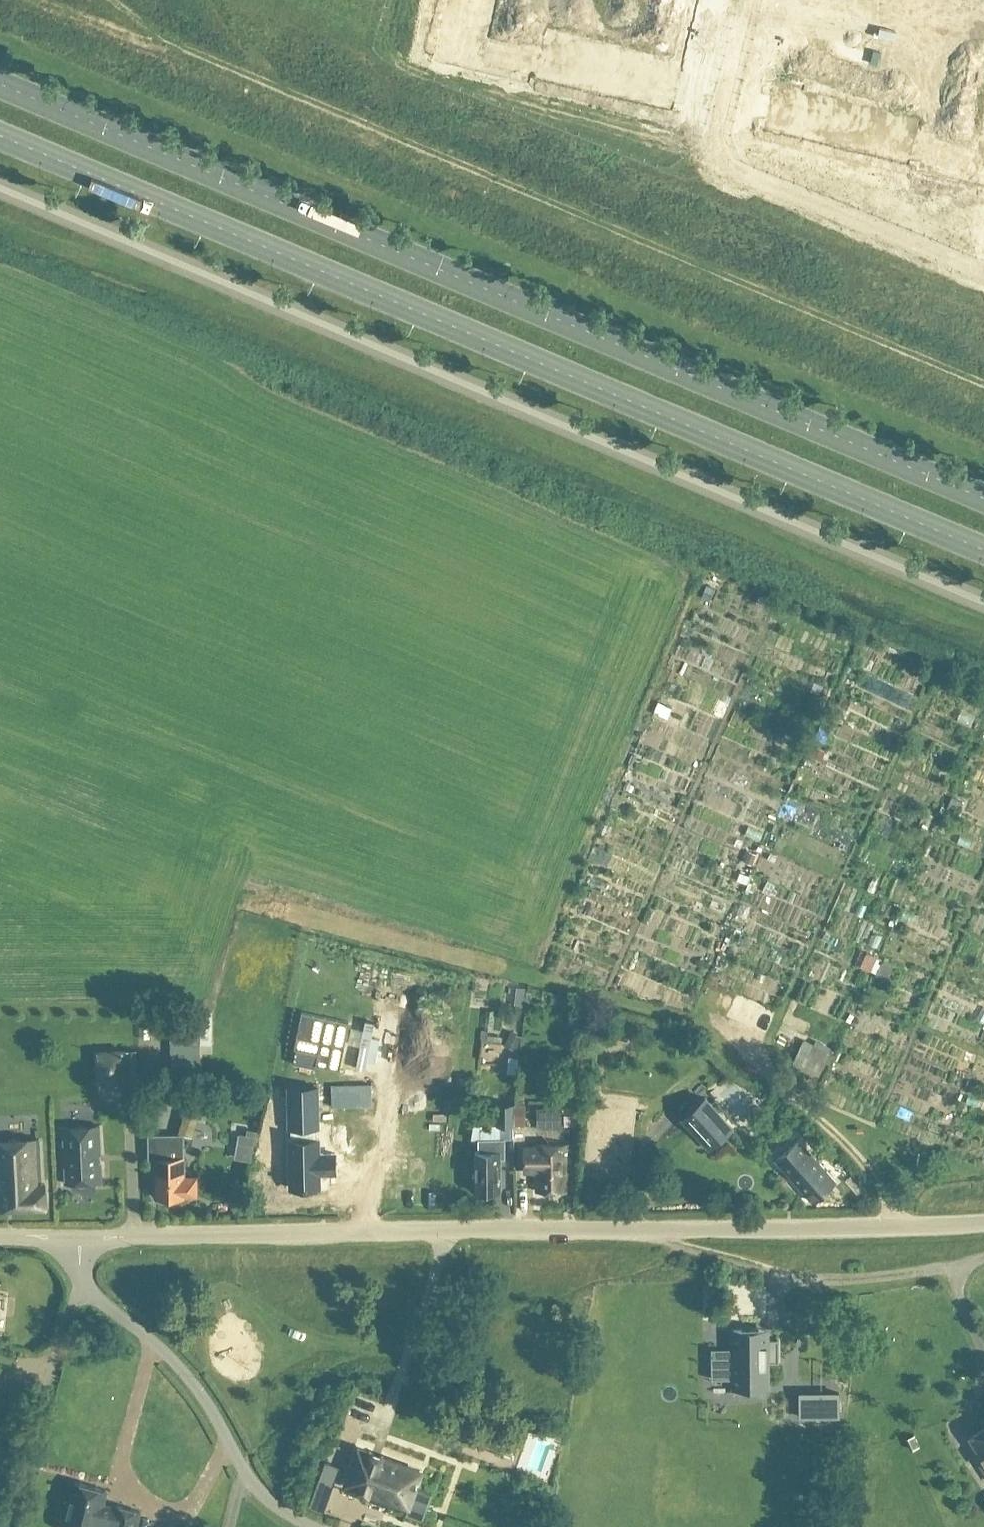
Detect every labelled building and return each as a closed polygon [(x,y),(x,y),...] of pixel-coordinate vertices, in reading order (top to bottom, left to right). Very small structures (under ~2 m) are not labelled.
[(446,15),(488,25),(493,4),(478,0),(450,0),(446,15)] [(567,10),(577,13),(580,1),(577,0),(569,0),(567,10)] [(669,6),(680,8),(682,0),(671,0),(669,6)] [(937,8),(948,11),(950,0),(939,0),(937,8)] [(948,11),(959,13),(961,1),(955,0),(950,0),(948,11)] [(532,1),(529,12),(541,15),(544,4),(532,1)] [(580,1),(577,13),(588,15),(591,3),(580,1)] [(612,8),(609,20),(620,23),(623,11),(612,8)] [(623,11),(620,23),(631,25),(634,13),(623,11)] [(529,12),(527,23),(539,26),(541,15),(529,12)] [(446,15),(441,37),(483,46),(488,25),(446,15)] [(655,18),(652,30),(663,33),(666,21),(655,18)] [(666,21),(663,33),(674,35),(677,23),(666,21)] [(549,33),(539,75),(562,81),(571,38),(549,33)] [(441,37),(436,59),(478,68),(483,46),(441,37)] [(593,43),(583,86),(604,91),(614,48),(593,43)] [(522,44),(519,55),(531,58),(534,47),(522,44)] [(949,53),(947,64),(958,67),(961,56),(949,53)] [(519,55),(517,66),(529,68),(531,58),(519,55)] [(793,59),(790,70),(801,73),(804,61),(793,59)] [(804,61),(801,73),(812,76),(815,64),(804,61)] [(947,64),(944,75),(956,78),(958,67),(947,64)] [(832,68),(830,80),(841,82),(843,70),(832,68)] [(843,70),(841,82),(851,85),(854,73),(843,70)] [(872,77),(869,89),(880,91),(883,80),(872,77)] [(883,80),(880,91),(891,94),(894,82),(883,80)] [(902,84),(900,96),(911,99),(913,87),(902,84)] [(775,91),(767,128),(787,133),(796,96),(775,91)] [(796,96),(787,133),(807,137),(815,101),(796,96)] [(939,96),(937,107),(948,110),(951,99),(939,96)] [(815,101),(807,137),(827,142),(835,105),(815,101)] [(835,105),(827,142),(846,146),(855,110),(835,105)] [(937,107),(934,118),(946,120),(948,110),(937,107)] [(855,110),(846,146),(866,151),(875,115),(855,110)] [(875,115),(866,151),(886,156),(894,119),(875,115)] [(894,119),(886,156),(906,160),(915,124),(894,119)] [(930,137),(927,148),(939,151),(941,140),(930,137)] [(927,148),(924,159),(936,162),(939,151),(927,148)] [(706,584),(701,597),(709,600),(714,588),(706,584)] [(722,714),(726,696),(699,691),(696,709),(722,714)] [(658,701),(653,711),(667,718),(671,707),(658,701)] [(683,708),(669,747),(696,758),(711,718),(683,708)] [(824,749),(843,758),(853,739),(834,730),(824,749)] [(952,796),(945,809),(956,815),(963,801),(952,796)] [(767,880),(762,891),(768,894),(774,884),(767,880)] [(909,894),(906,903),(914,906),(918,897),(909,894)] [(773,945),(790,951),(797,932),(780,925),(773,945)] [(865,957),(860,972),(877,978),(882,964),(865,957)] [(552,1011),(557,997),(544,993),(540,1007),(552,1011)] [(971,1019),(980,1024),(983,1015),(983,1013),(976,1009),(971,1019)] [(169,1013),(170,1041),(170,1077),(191,1077),(191,1064),(196,1064),(201,1041),(200,1041),(200,1014),(169,1013)] [(836,1023),(830,1036),(838,1039),(844,1026),(836,1023)] [(511,1030),(505,1042),(515,1047),(521,1036),(511,1030)] [(501,1062),(501,1040),(479,1040),(480,1063),(501,1062)] [(138,1074),(138,1048),(128,1048),(128,1075),(138,1074)] [(799,1048),(792,1062),(817,1075),(824,1060),(799,1048)] [(731,1129),(704,1097),(695,1087),(673,1106),(682,1117),(709,1148),(731,1129)] [(478,1151),(474,1151),(475,1191),(498,1191),(500,1191),(500,1157),(505,1157),(504,1137),(515,1137),(515,1126),(513,1126),(513,1103),(497,1103),(497,1126),(474,1126),(472,1138),(478,1138),(478,1151)] [(513,1103),(513,1126),(515,1126),(524,1126),(524,1103),(513,1103)] [(317,1126),(317,1107),(289,1108),(289,1127),(317,1126)] [(561,1127),(560,1107),(536,1108),(537,1128),(561,1127)] [(99,1125),(62,1126),(62,1138),(63,1138),(64,1144),(62,1144),(63,1166),(66,1166),(66,1180),(64,1180),(64,1183),(101,1181),(99,1125)] [(251,1162),(255,1137),(246,1136),(238,1134),(234,1159),(251,1162)] [(183,1177),(182,1157),(182,1135),(148,1136),(148,1159),(155,1158),(155,1197),(183,1196),(183,1195),(196,1195),(196,1177),(183,1177)] [(0,1140),(0,1208),(45,1206),(44,1184),(41,1184),(39,1138),(0,1140)] [(788,1173),(812,1201),(836,1181),(811,1153),(798,1138),(775,1158),(788,1173)] [(319,1186),(318,1154),(317,1142),(289,1143),(289,1155),(290,1187),(319,1186)] [(567,1190),(567,1143),(535,1144),(535,1147),(523,1147),(523,1171),(536,1171),(536,1191),(567,1190)] [(733,1376),(733,1386),(767,1386),(766,1339),(756,1339),(756,1331),(758,1331),(758,1329),(733,1330),(733,1376)] [(839,1412),(839,1392),(811,1392),(811,1412),(839,1412)] [(969,1436),(983,1459),(979,1462),(983,1470),(983,1426),(969,1436)] [(913,1438),(905,1441),(910,1452),(918,1449),(913,1438)] [(408,1506),(421,1471),(382,1457),(383,1456),(369,1450),(368,1452),(357,1448),(345,1483),(408,1506)] [(330,1493),(339,1466),(324,1461),(315,1488),(330,1493)] [(139,1511),(116,1505),(115,1508),(101,1504),(105,1490),(74,1481),(69,1501),(63,1500),(59,1517),(64,1519),(62,1526),(63,1526),(135,1526),(139,1511)]
